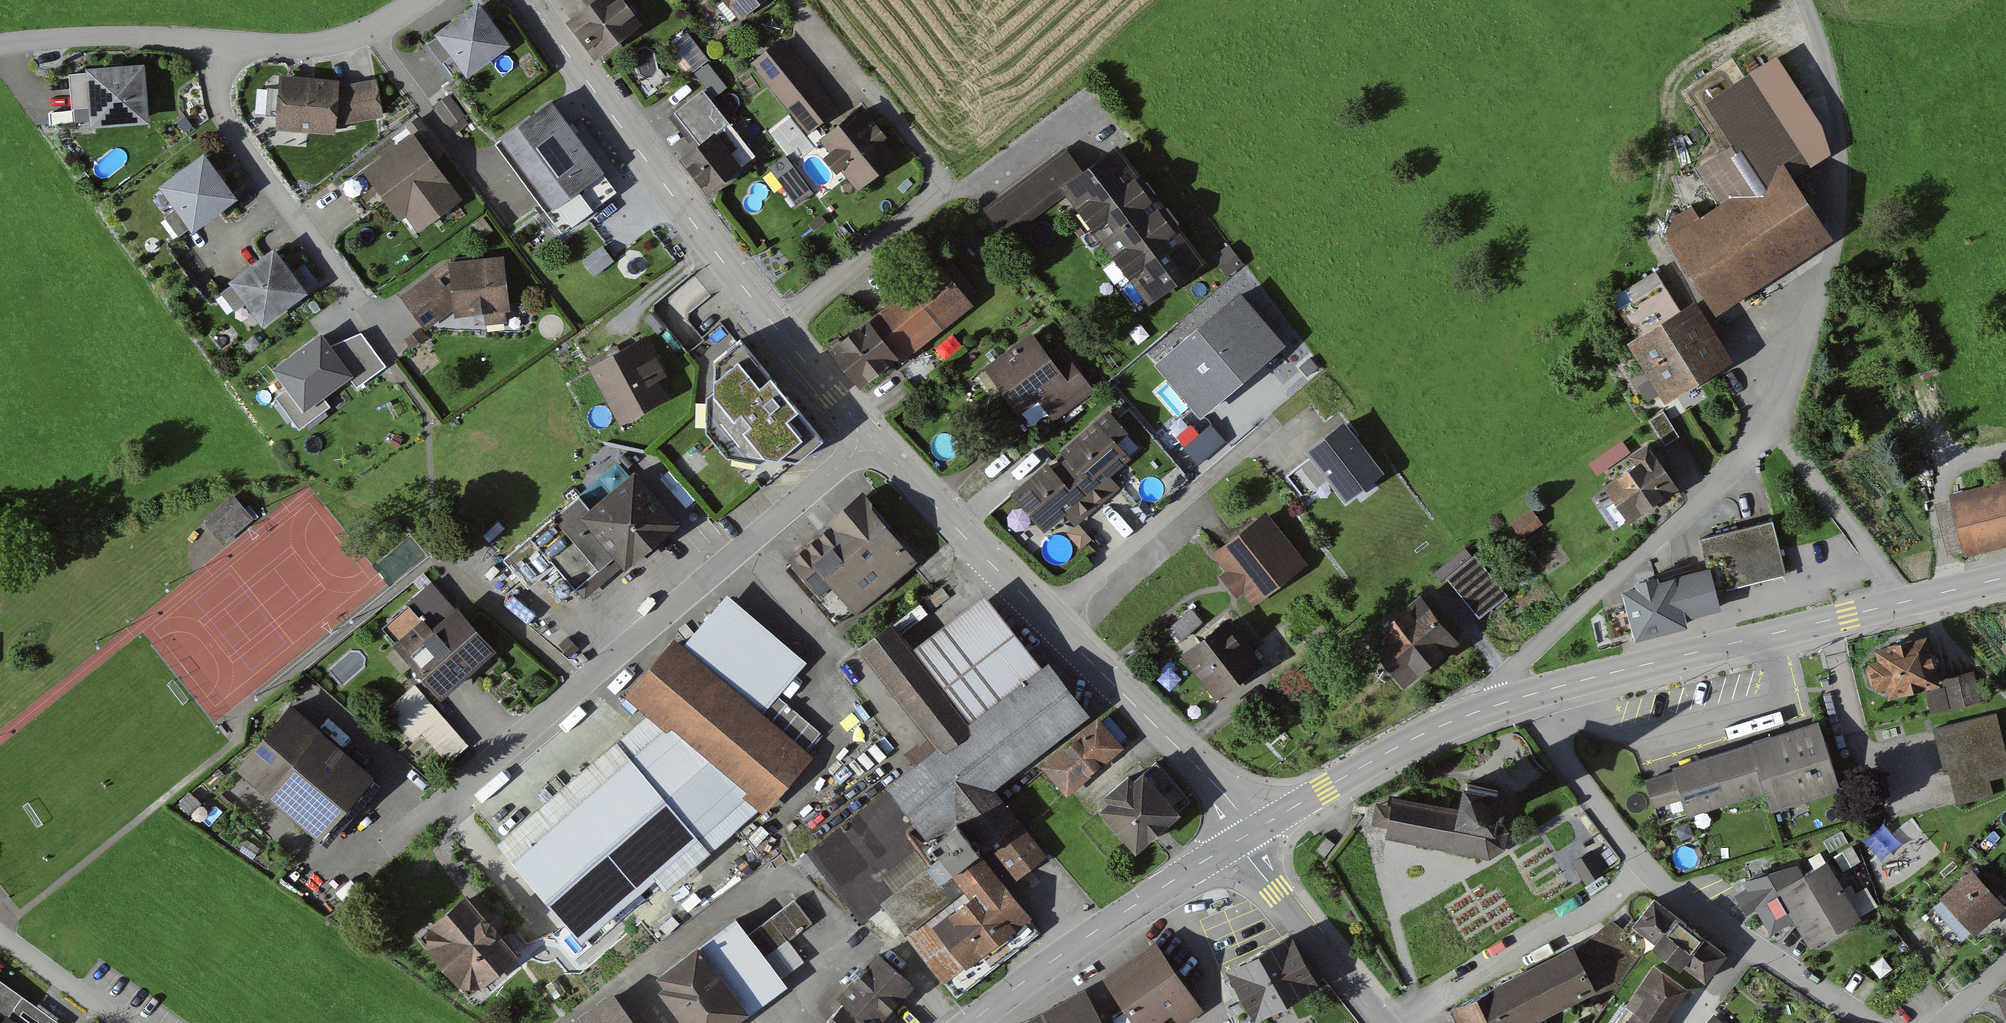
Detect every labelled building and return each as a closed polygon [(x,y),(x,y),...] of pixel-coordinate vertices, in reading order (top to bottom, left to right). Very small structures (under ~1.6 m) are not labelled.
[(482,0),(475,0),(436,29),(440,33),(428,41),(455,78),(464,71),(468,76),(513,42),(482,0)] [(628,0),(591,0),(588,2),(570,15),(599,53),(643,20),(628,0)] [(742,18),(764,0),(727,0),(742,18)] [(688,31),(672,43),(694,71),(707,60),(709,59),(688,31)] [(839,107),(783,38),(752,63),(808,132),(839,107)] [(1776,50),(1747,68),(1808,163),(1830,149),(1822,121),(1776,50)] [(727,86),(707,60),(694,71),(714,96),(727,86)] [(90,120),(90,123),(148,119),(144,61),(85,65),(85,71),(69,72),(73,121),(90,120)] [(1808,163),(1747,68),(1702,98),(1730,142),(1695,163),(1720,201),(1668,235),(1717,312),(1833,238),(1792,173),(1808,163)] [(339,78),(280,73),(275,127),(334,132),(335,125),(338,85),(339,78)] [(376,77),(338,85),(335,125),(384,116),(376,77)] [(701,141),(729,119),(703,88),(675,110),(701,141)] [(450,95),(436,105),(451,125),(465,114),(450,95)] [(617,188),(552,99),(496,139),(562,229),(617,188)] [(888,134),(862,100),(816,136),(828,151),(824,154),(838,172),(844,167),(857,184),(895,155),(883,139),(888,134)] [(185,116),(177,122),(183,131),(192,125),(185,116)] [(755,152),(729,119),(701,141),(681,157),(708,190),(755,152)] [(412,132),(363,167),(386,200),(400,219),(408,213),(418,227),(459,198),(412,132)] [(1082,166),(1060,182),(1067,192),(1147,301),(1204,259),(1117,140),(1082,166)] [(1082,166),(1065,143),(980,207),(1005,239),(1067,192),(1060,182),(1082,166)] [(236,196),(203,152),(159,185),(192,229),(236,196)] [(785,155),(770,166),(797,202),(812,191),(785,155)] [(386,200),(363,167),(340,183),(363,216),(386,200)] [(483,216),(474,223),(483,235),(492,229),(483,216)] [(307,289),(274,243),(228,276),(262,322),(307,289)] [(1243,262),(1228,243),(1213,256),(1228,274),(1243,262)] [(602,244),(582,259),(594,274),(614,259),(602,244)] [(509,309),(504,253),(449,257),(402,294),(425,328),(453,307),(455,314),(509,309)] [(940,260),(868,315),(898,353),(902,359),(974,304),(940,260)] [(1732,357),(1694,297),(1683,303),(1666,276),(1617,307),(1634,335),(1629,338),(1666,397),(1732,357)] [(1284,341),(1239,289),(1154,363),(1200,415),(1284,341)] [(653,311),(645,317),(657,333),(665,326),(653,311)] [(898,353),(868,315),(829,344),(858,383),(898,353)] [(420,326),(405,337),(412,347),(427,336),(420,326)] [(330,343),(321,331),(273,366),(288,386),(304,408),(323,395),(351,373),(330,343)] [(361,331),(330,343),(351,373),(359,384),(386,365),(361,331)] [(1060,368),(1031,331),(986,366),(1004,390),(1022,412),(1038,399),(1054,421),(1095,389),(1072,359),(1060,368)] [(667,374),(647,334),(589,364),(619,420),(667,395),(659,379),(667,374)] [(823,436),(741,336),(714,357),(714,387),(707,392),(706,426),(726,450),(761,458),(768,450),(796,457),(823,436)] [(1004,390),(986,366),(976,374),(994,398),(1004,390)] [(304,408),(288,386),(276,395),(299,427),(330,405),(323,395),(304,408)] [(1064,457),(1059,461),(1099,506),(1122,487),(1111,474),(1132,455),(1118,439),(1129,429),(1109,406),(1059,450),(1064,457)] [(1665,411),(1650,420),(1666,446),(1680,437),(1665,411)] [(1344,418),(1306,447),(1311,454),(1328,477),(1346,500),(1384,471),(1344,418)] [(1204,419),(1193,428),(1200,438),(1212,428),(1204,419)] [(1680,486),(1649,439),(1631,451),(1636,458),(1604,480),(1630,519),(1680,486)] [(1618,443),(1590,461),(1598,473),(1626,455),(1618,443)] [(1328,477),(1311,454),(1286,472),(1302,495),(1328,477)] [(1047,460),(1009,492),(1045,533),(1065,516),(1075,527),(1099,506),(1059,461),(1053,467),(1047,460)] [(679,520),(635,468),(591,505),(579,491),(501,557),(529,589),(556,566),(584,599),(642,551),(647,556),(665,541),(661,535),(679,520)] [(1950,492),(1950,496),(1964,550),(1964,553),(2005,543),(2005,478),(1950,492)] [(872,497),(863,486),(826,517),(829,521),(790,554),(822,591),(833,581),(856,608),(917,556),(872,503),(872,497)] [(1964,550),(1950,496),(1934,500),(1948,554),(1964,550)] [(233,500),(208,520),(224,539),(248,519),(233,500)] [(1266,509),(1216,548),(1231,568),(1220,576),(1237,599),(1246,592),(1255,604),(1308,563),(1266,509)] [(1708,566),(1713,590),(1786,573),(1773,519),(1701,537),(1708,566)] [(1474,554),(1447,576),(1480,616),(1507,594),(1474,554)] [(1713,590),(1708,566),(1659,578),(1658,573),(1635,578),(1636,584),(1623,587),(1627,604),(1633,630),(1635,637),(1688,624),(1686,616),(1718,609),(1713,590)] [(562,594),(564,593),(567,592),(568,590),(570,588),(570,585),(569,583),(568,581),(566,579),(563,578),(560,578),(558,579),(556,581),(554,583),(554,586),(554,588),(555,590),(557,592),(559,593),(562,594)] [(453,606),(433,583),(383,626),(440,694),(497,646),(459,601),(453,606)] [(726,591),(682,642),(763,711),(778,694),(807,659),(726,591)] [(985,591),(913,645),(970,718),(1040,664),(985,591)] [(1459,638),(1420,591),(1365,635),(1404,683),(1459,638)] [(1633,630),(1627,604),(1604,610),(1611,636),(1633,630)] [(1193,607),(1171,626),(1182,638),(1204,620),(1193,607)] [(970,718),(913,645),(891,616),(859,641),(938,743),(970,718)] [(1263,661),(1227,616),(1181,652),(1217,697),(1263,661)] [(1928,632),(1876,645),(1878,656),(1867,658),(1875,687),(1887,684),(1889,693),(1940,681),(1928,632)] [(569,635),(560,643),(571,655),(580,647),(569,635)] [(625,694),(646,712),(761,812),(811,755),(806,749),(763,711),(682,642),(676,636),(625,694)] [(1048,658),(1040,664),(938,743),(881,787),(884,791),(923,841),(957,814),(1009,881),(1046,853),(995,788),(1091,714),(1048,658)] [(1973,671),(1943,678),(1944,685),(1949,708),(1979,701),(1973,671)] [(467,744),(415,683),(385,708),(413,740),(422,732),(447,761),(467,744)] [(1949,708),(1944,685),(1926,689),(1931,712),(1949,708)] [(821,732),(778,694),(763,711),(806,749),(821,732)] [(382,782),(292,701),(236,764),(326,844),(382,782)] [(761,812),(646,712),(497,839),(581,938),(761,812)] [(1934,727),(1944,770),(1949,769),(1957,803),(1994,794),(1992,787),(2005,783),(2005,749),(1997,712),(1934,727)] [(1097,716),(1041,765),(1067,795),(1123,746),(1097,716)] [(1818,720),(1751,740),(1766,789),(1772,809),(1840,787),(1818,720)] [(1352,733),(1334,742),(1340,752),(1357,743),(1352,733)] [(1674,769),(1646,778),(1659,822),(1766,789),(1751,740),(1673,764),(1674,769)] [(1145,769),(1144,767),(1134,775),(1130,769),(1104,791),(1111,799),(1102,806),(1137,847),(1191,800),(1156,760),(1145,769)] [(1497,790),(1468,784),(1460,811),(1392,798),(1386,834),(1489,856),(1501,848),(1506,832),(1498,820),(1501,818),(1503,808),(1494,807),(1497,790)] [(191,791),(178,803),(188,813),(201,801),(191,791)] [(1009,881),(957,814),(923,841),(884,791),(808,849),(860,917),(883,899),(957,995),(1044,928),(1009,881)] [(247,840),(240,850),(253,858),(260,848),(247,840)] [(1583,859),(1597,879),(1607,872),(1593,852),(1583,859)] [(1799,875),(1778,887),(1798,920),(1813,945),(1862,916),(1827,859),(1799,875)] [(1778,887),(1799,875),(1795,864),(1742,879),(1748,887),(1734,893),(1746,916),(1757,909),(1771,934),(1798,920),(1778,887)] [(1971,866),(1940,896),(1942,896),(1972,931),(1976,933),(2005,905),(2005,903),(1971,866)] [(1869,885),(1851,894),(1862,915),(1880,906),(1869,885)] [(485,914),(467,893),(429,925),(425,944),(459,985),(482,987),(518,953),(497,929),(497,925),(489,916),(485,914)] [(1972,931),(1942,896),(1922,914),(1952,948),(1972,931)] [(794,898),(748,932),(765,956),(812,922),(794,898)] [(1725,954),(1656,898),(1635,923),(1655,939),(1650,944),(1679,967),(1683,963),(1704,980),(1725,954)] [(748,932),(736,916),(698,944),(747,1011),(785,983),(765,956),(748,932)] [(1655,939),(1635,923),(1631,919),(1623,929),(1612,919),(1585,942),(1618,988),(1650,944),(1655,939)] [(1318,982),(1290,931),(1225,966),(1253,1017),(1318,982)] [(1154,940),(1102,976),(1122,1004),(1108,1014),(1114,1022),(1157,1022),(1155,1020),(1173,1008),(1183,1022),(1202,1009),(1154,940)] [(698,944),(659,973),(666,981),(658,987),(685,1022),(729,1022),(747,1011),(698,944)] [(1477,994),(1492,1022),(1537,1022),(1535,1019),(1595,989),(1574,946),(1477,994)] [(877,949),(837,995),(843,1000),(822,1022),(881,1022),(916,983),(877,949)] [(1650,964),(1634,988),(1648,998),(1630,1022),(1664,1022),(1687,990),(1650,964)] [(0,1020),(6,1012),(22,1022),(61,1022),(0,980),(0,1020)] [(1996,990),(2005,1016),(2005,984),(1996,990)] [(1087,987),(1021,1022),(1107,1022),(1087,987)] [(567,1022),(640,1022),(613,988),(567,1022)] [(1477,994),(1450,1008),(1457,1022),(1492,1022),(1477,994)] [(6,1012),(0,1020),(0,1022),(22,1022),(6,1012)] [(1705,1022),(1724,1022),(1713,1013),(1705,1022)]
